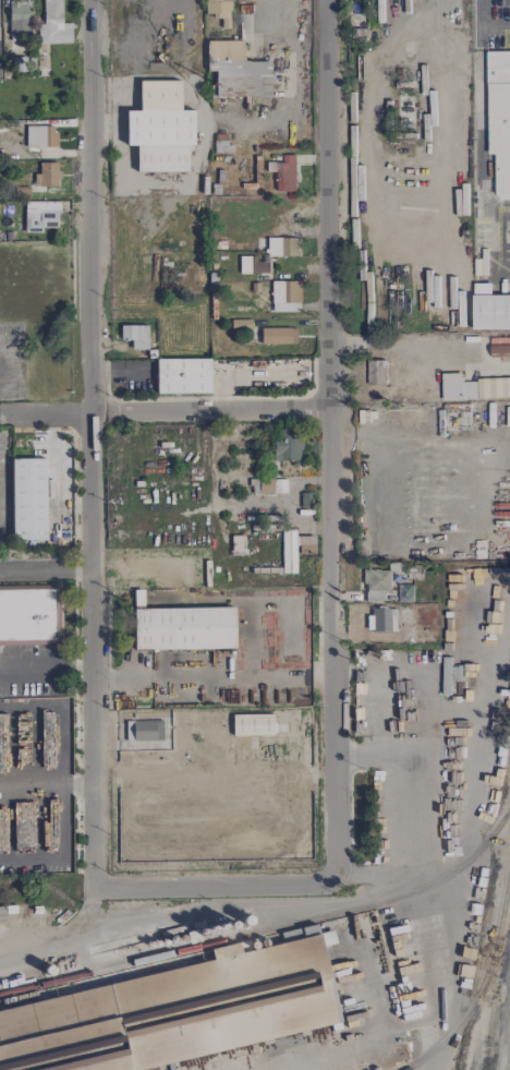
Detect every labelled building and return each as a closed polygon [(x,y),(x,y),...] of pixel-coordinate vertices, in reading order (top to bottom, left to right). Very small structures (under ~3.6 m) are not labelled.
[(37,25),(37,44),(71,44),(71,24),(62,24),(61,0),(43,0),(43,24),(37,25)] [(9,38),(30,39),(30,2),(9,2),(9,38)] [(239,41),(253,41),(252,14),(239,14),(239,41)] [(274,61),(243,61),(243,42),(206,41),(206,71),(215,72),(215,97),(274,97),(274,61)] [(37,67),(42,68),(43,56),(45,56),(45,49),(37,49),(37,67)] [(25,72),(24,50),(13,51),(14,72),(25,72)] [(489,154),(496,154),(496,199),(509,199),(509,51),(487,51),(489,154)] [(180,81),(139,81),(139,111),(126,111),(126,146),(136,146),(136,173),(187,173),(187,145),(194,145),(194,111),(180,111),(180,81)] [(56,148),(55,127),(26,127),(26,148),(56,148)] [(275,191),(296,191),(295,154),(282,154),(283,162),(266,163),(266,172),(275,172),(275,191)] [(33,186),(57,187),(58,163),(39,163),(38,175),(33,174),(33,186)] [(58,203),(24,202),(24,233),(41,233),(41,227),(58,228),(58,203)] [(299,238),(266,238),(266,257),(299,257),(299,238)] [(239,274),(268,274),(268,262),(256,262),(256,257),(239,257),(239,274)] [(300,282),(271,282),(271,312),(294,312),(294,304),(299,304),(300,282)] [(509,329),(509,295),(492,295),(491,283),(473,283),(474,330),(509,329)] [(146,326),(120,326),(120,341),(131,341),(131,350),(147,350),(146,326)] [(296,345),(295,328),(260,329),(261,345),(296,345)] [(490,357),(509,356),(509,337),(490,338),(490,357)] [(210,359),(155,360),(156,394),(210,394),(210,359)] [(367,384),(385,384),(385,360),(367,360),(367,384)] [(442,399),(509,398),(509,379),(462,380),(462,373),(442,373),(442,399)] [(288,430),(273,430),(272,461),(301,462),(302,435),(288,434),(288,430)] [(46,540),(45,459),(11,460),(12,541),(46,540)] [(258,494),(285,494),(285,480),(258,479),(258,494)] [(390,591),(390,570),(364,570),(364,603),(381,603),(381,591),(390,591)] [(20,646),(20,641),(59,640),(58,585),(0,586),(0,646),(20,646)] [(133,651),(234,649),(234,608),(143,609),(143,591),(133,591),(133,651)] [(368,631),(396,630),(396,609),(367,609),(368,631)] [(453,681),(465,681),(464,666),(452,666),(453,681)] [(272,714),(232,715),(232,736),(273,735),(272,714)] [(126,721),(125,742),(163,742),(163,721),(126,721)] [(322,947),(335,944),(332,931),(320,934),(322,947)] [(321,936),(240,951),(238,943),(210,949),(213,965),(0,1006),(0,1069),(158,1069),(156,1062),(339,1027),(321,936)]
